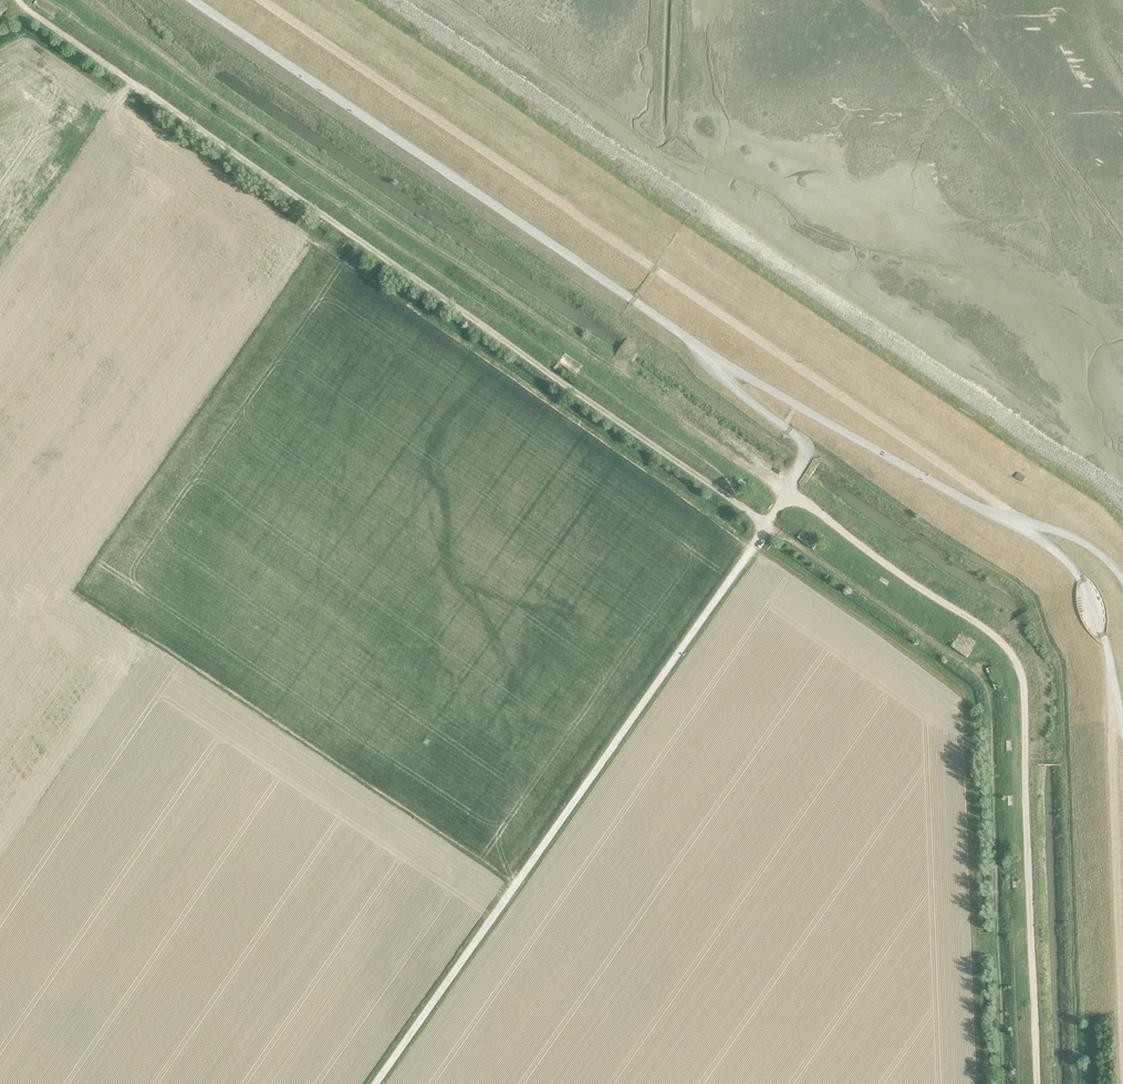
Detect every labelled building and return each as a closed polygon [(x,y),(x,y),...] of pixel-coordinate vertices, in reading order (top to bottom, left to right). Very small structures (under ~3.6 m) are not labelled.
[(0,14),(8,10),(8,9),(4,1),(3,1),(0,3),(0,14)]
